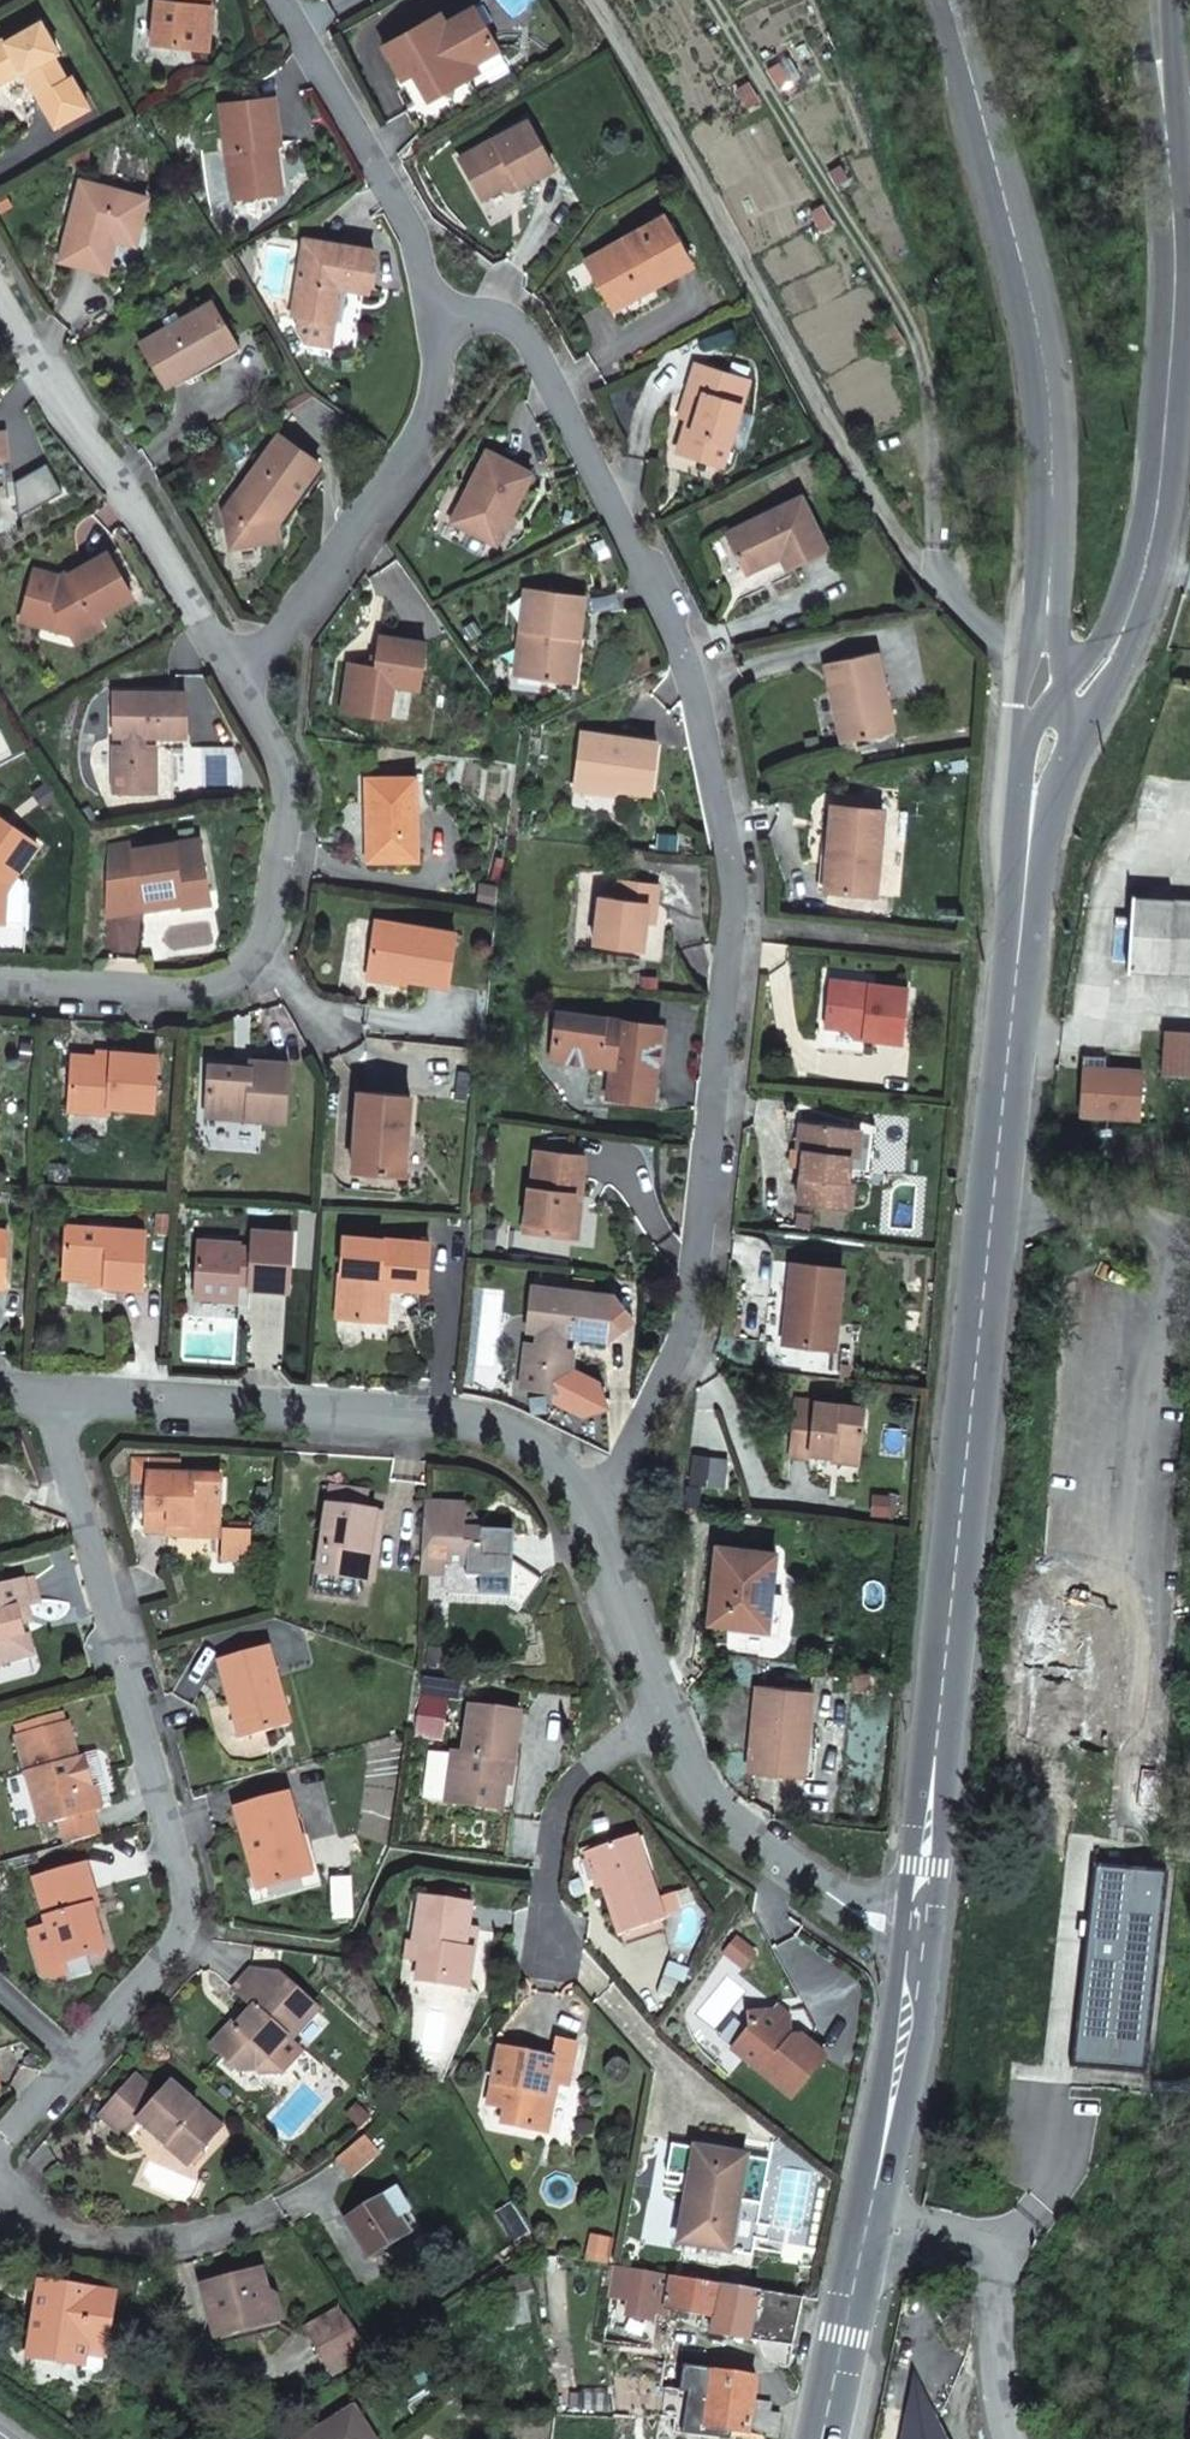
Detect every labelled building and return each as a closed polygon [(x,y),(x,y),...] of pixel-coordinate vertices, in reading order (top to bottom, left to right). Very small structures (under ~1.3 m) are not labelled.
[(208,0),(156,0),(152,44),(203,49),(208,0)] [(438,14),(383,46),(401,79),(417,70),(421,77),(417,80),(428,99),(466,78),(462,69),(496,50),(473,7),(444,25),(438,14)] [(4,41),(3,39),(0,40),(0,76),(16,66),(26,77),(37,96),(65,80),(52,56),(57,53),(40,21),(4,41)] [(466,78),(501,58),(496,50),(462,69),(466,78)] [(784,76),(772,59),(762,65),(774,83),(784,76)] [(734,86),(745,103),(755,97),(744,79),(734,86)] [(220,104),(233,199),(263,194),(262,186),(274,184),(280,183),(276,158),(271,158),(269,145),(275,144),(279,143),(274,97),(220,104)] [(552,168),(526,121),(459,159),(482,199),(500,189),(516,180),(520,187),(552,168)] [(825,169),(831,179),(838,174),(833,165),(825,169)] [(516,180),(500,189),(510,192),(520,187),(516,180)] [(80,181),(61,261),(101,271),(102,265),(110,231),(132,236),(138,238),(148,197),(80,181)] [(274,184),(262,186),(263,194),(276,193),(281,192),(280,183),(274,184)] [(805,206),(815,225),(826,218),(815,200),(805,206)] [(618,317),(658,294),(653,285),(690,264),(663,217),(586,261),(618,317)] [(108,272),(115,239),(136,244),(138,238),(132,236),(110,231),(102,265),(101,271),(108,272)] [(303,239),(292,316),(299,317),(334,322),(339,287),(367,291),(374,250),(303,239)] [(209,303),(136,344),(161,389),(199,367),(196,361),(231,342),(209,303)] [(330,345),(334,322),(299,317),(297,327),(305,341),(330,345)] [(899,338),(888,320),(878,326),(888,344),(899,338)] [(231,342),(196,361),(199,367),(199,368),(202,373),(237,354),(231,342)] [(721,466),(747,380),(696,365),(680,416),(688,418),(695,420),(692,431),(685,429),(678,452),(721,466)] [(692,431),(695,420),(688,418),(685,429),(692,431)] [(279,434),(223,512),(233,518),(226,528),(229,548),(279,540),(277,524),(276,509),(276,507),(278,504),(286,510),(319,463),(279,434)] [(486,450),(451,521),(496,544),(505,527),(502,521),(505,516),(509,518),(532,473),(486,450)] [(745,573),(780,556),(786,569),(827,549),(801,496),(725,533),(745,573)] [(276,509),(277,524),(286,510),(278,504),(276,507),(276,509)] [(223,512),(226,528),(233,518),(223,512)] [(502,521),(505,527),(511,525),(514,520),(509,518),(505,516),(502,521)] [(97,615),(130,595),(106,553),(70,575),(68,580),(63,579),(34,571),(21,619),(44,623),(64,612),(75,630),(78,636),(102,623),(97,615)] [(525,588),(515,669),(543,673),(542,679),(572,683),(575,659),(565,646),(566,636),(577,638),(583,595),(525,588)] [(75,630),(64,612),(44,623),(75,630)] [(415,689),(424,643),(378,634),(375,653),(373,665),(363,663),(347,660),(338,708),(383,716),(389,684),(415,689)] [(373,665),(375,653),(365,651),(363,663),(373,665)] [(893,730),(876,652),(825,663),(835,710),(841,709),(848,740),(893,730)] [(178,693),(114,693),(114,736),(125,736),(125,746),(114,746),(114,791),(155,791),(155,747),(142,746),(142,736),(178,735),(178,693)] [(848,740),(841,709),(835,710),(842,742),(848,740)] [(657,742),(581,733),(574,783),(650,792),(657,742)] [(419,832),(419,776),(373,777),(373,801),(368,801),(368,832),(377,832),(378,861),(420,861),(419,832)] [(875,895),(882,810),(839,807),(832,806),(826,856),(831,856),(828,891),(875,895)] [(0,819),(0,920),(4,920),(4,917),(4,889),(14,875),(37,844),(0,819)] [(368,832),(368,861),(378,861),(377,832),(368,832)] [(194,841),(131,849),(130,846),(108,850),(104,908),(139,902),(139,895),(175,889),(177,904),(204,901),(194,841)] [(4,889),(4,917),(23,918),(24,884),(21,880),(14,875),(4,889)] [(645,923),(647,903),(656,904),(658,883),(620,879),(617,899),(600,896),(594,945),(642,950),(645,923)] [(175,889),(139,895),(139,902),(104,908),(104,909),(104,914),(177,904),(175,889)] [(1131,898),(1127,968),(1189,972),(1189,901),(1131,898)] [(654,923),(656,904),(647,903),(645,923),(654,923)] [(455,933),(376,920),(368,973),(411,979),(447,985),(455,933)] [(368,978),(410,984),(411,979),(368,973),(368,978)] [(825,1026),(863,1029),(863,1037),(900,1041),(906,988),(830,979),(825,1026)] [(552,1060),(598,1064),(599,1057),(613,1059),(612,1066),(609,1097),(652,1101),(656,1063),(660,1028),(660,1025),(556,1014),(552,1060)] [(662,1063),(666,1028),(660,1028),(656,1063),(662,1063)] [(1189,1075),(1189,1033),(1166,1031),(1163,1074),(1189,1075)] [(109,1106),(153,1109),(157,1055),(112,1051),(110,1057),(96,1056),(72,1055),(68,1109),(109,1112),(109,1106)] [(613,1059),(599,1057),(598,1064),(612,1066),(613,1059)] [(250,1067),(235,1066),(209,1064),(206,1115),(284,1121),(288,1062),(250,1060),(250,1067)] [(1082,1113),(1139,1117),(1142,1072),(1085,1068),(1082,1113)] [(358,1091),(352,1170),(397,1174),(400,1134),(408,1134),(410,1095),(358,1091)] [(849,1208),(853,1179),(847,1178),(849,1156),(852,1127),(800,1122),(797,1149),(803,1150),(798,1203),(849,1208)] [(859,1157),(861,1127),(852,1126),(852,1127),(849,1156),(859,1157)] [(405,1174),(408,1134),(400,1134),(397,1174),(405,1174)] [(529,1150),(526,1185),(523,1185),(519,1232),(565,1238),(570,1194),(576,1194),(580,1155),(529,1150)] [(1068,1191),(1071,1172),(1059,1171),(1057,1191),(1068,1191)] [(571,1238),(576,1194),(570,1194),(565,1238),(571,1238)] [(104,1285),(142,1288),(146,1230),(66,1225),(63,1276),(89,1278),(104,1278),(104,1285)] [(251,1247),(240,1247),(240,1243),(198,1240),(195,1297),(237,1299),(237,1281),(249,1282),(249,1288),(288,1290),(292,1233),(252,1230),(251,1247)] [(429,1242),(342,1235),(337,1317),(378,1320),(380,1286),(387,1287),(425,1290),(429,1242)] [(836,1345),(845,1264),(793,1258),(788,1302),(795,1303),(791,1340),(836,1345)] [(385,1320),(387,1287),(380,1286),(378,1320),(385,1320)] [(616,1296),(533,1286),(528,1329),(538,1330),(537,1346),(526,1345),(522,1386),(568,1391),(572,1350),(566,1349),(556,1348),(558,1333),(568,1334),(611,1338),(635,1319),(616,1296)] [(788,1302),(785,1340),(791,1340),(795,1303),(788,1302)] [(566,1349),(568,1334),(558,1333),(556,1348),(566,1349)] [(795,1399),(789,1454),(809,1456),(810,1451),(832,1453),(860,1457),(866,1406),(795,1399)] [(831,1461),(859,1464),(860,1457),(832,1453),(831,1461)] [(147,1482),(145,1527),(145,1532),(167,1533),(167,1528),(167,1524),(188,1525),(188,1529),(218,1530),(220,1530),(221,1477),(178,1475),(178,1462),(133,1460),(132,1482),(147,1482)] [(327,1505),(365,1511),(368,1491),(330,1486),(327,1505)] [(425,1502),(420,1574),(443,1576),(444,1564),(466,1565),(466,1576),(482,1578),(502,1561),(511,1561),(513,1533),(486,1531),(479,1530),(479,1529),(478,1527),(477,1525),(476,1524),(472,1521),(471,1520),(467,1519),(465,1519),(466,1505),(425,1502)] [(486,1531),(466,1505),(465,1519),(467,1519),(471,1520),(472,1521),(476,1524),(477,1525),(478,1527),(479,1529),(479,1530),(486,1531)] [(365,1581),(372,1535),(379,1536),(383,1514),(365,1511),(328,1506),(317,1574),(345,1578),(355,1580),(365,1581)] [(188,1525),(167,1524),(167,1528),(167,1533),(167,1535),(219,1537),(220,1530),(218,1530),(188,1529),(188,1525)] [(248,1562),(249,1531),(229,1531),(228,1537),(223,1537),(223,1561),(248,1562)] [(372,1582),(379,1536),(372,1535),(365,1581),(372,1582)] [(717,1548),(711,1625),(771,1629),(773,1593),(775,1552),(717,1548)] [(495,1593),(511,1579),(511,1561),(502,1561),(482,1578),(495,1593)] [(314,1593),(352,1599),(355,1580),(345,1578),(317,1574),(314,1593)] [(30,1656),(21,1622),(13,1620),(11,1612),(18,1609),(40,1603),(32,1575),(0,1584),(0,1665),(30,1656)] [(782,1630),(785,1593),(773,1593),(771,1629),(782,1630)] [(11,1612),(13,1620),(21,1622),(18,1609),(11,1612)] [(1089,1636),(1034,1631),(1026,1737),(1082,1741),(1089,1636)] [(290,1725),(268,1648),(218,1661),(230,1706),(236,1704),(245,1737),(290,1725)] [(810,1731),(814,1693),(757,1687),(748,1774),(798,1779),(801,1748),(809,1749),(809,1739),(810,1731)] [(230,1706),(240,1738),(245,1737),(236,1704),(230,1706)] [(513,1762),(519,1713),(469,1706),(463,1754),(457,1753),(450,1803),(501,1810),(507,1761),(513,1762)] [(14,1729),(40,1824),(58,1820),(65,1843),(99,1834),(92,1810),(99,1808),(102,1804),(97,1789),(93,1787),(86,1789),(77,1759),(65,1715),(62,1715),(60,1707),(15,1720),(17,1728),(14,1729)] [(801,1748),(798,1779),(816,1781),(819,1750),(816,1750),(818,1731),(810,1731),(809,1739),(809,1749),(801,1748)] [(93,1787),(84,1757),(77,1759),(86,1789),(93,1787)] [(513,1812),(520,1763),(513,1762),(507,1761),(501,1810),(513,1812)] [(1160,1786),(1142,1785),(1139,1808),(1139,1820),(1156,1822),(1160,1786)] [(237,1809),(255,1877),(259,1889),(309,1875),(294,1820),(294,1819),(287,1795),(237,1809)] [(254,1904),(321,1886),(302,1817),(294,1819),(294,1820),(309,1875),(259,1889),(255,1877),(247,1879),(254,1904)] [(664,1920),(637,1835),(590,1851),(602,1886),(603,1887),(618,1935),(622,1934),(664,1920)] [(585,1853),(597,1888),(602,1886),(590,1851),(585,1853)] [(48,1926),(59,1964),(60,1964),(103,1951),(95,1921),(91,1908),(97,1906),(86,1865),(35,1879),(48,1926)] [(1165,1875),(1095,1868),(1073,2067),(1143,2074),(1165,1875)] [(416,1980),(468,1988),(474,1950),(465,1948),(469,1926),(472,1904),(420,1896),(413,1942),(422,1943),(416,1980)] [(101,1919),(97,1906),(91,1908),(95,1921),(101,1919)] [(624,1941),(663,1928),(661,1922),(622,1934),(624,1941)] [(59,1964),(48,1926),(30,1931),(43,1973),(52,1979),(63,1975),(60,1964),(59,1964)] [(469,1926),(465,1948),(474,1950),(478,1928),(469,1926)] [(290,2041),(318,2010),(289,1983),(279,1974),(250,1970),(233,1990),(247,2003),(253,2008),(235,2027),(230,2023),(210,2045),(239,2071),(254,2070),(285,2038),(286,2037),(290,2041)] [(247,2003),(230,2023),(235,2027),(253,2008),(247,2003)] [(732,2049),(792,2099),(826,2057),(799,2035),(792,2036),(782,2027),(780,2010),(748,2013),(749,2028),(732,2049)] [(780,2010),(782,2027),(792,2036),(789,2017),(780,2010)] [(301,2052),(290,2041),(285,2038),(254,2070),(259,2075),(284,2072),(301,2052)] [(551,2057),(499,2047),(487,2104),(504,2108),(500,2123),(547,2131),(553,2094),(551,2093),(553,2082),(555,2082),(568,2084),(577,2043),(555,2039),(551,2057)] [(139,2121),(188,2165),(191,2161),(196,2165),(205,2155),(200,2151),(221,2128),(170,2082),(159,2096),(135,2075),(99,2115),(124,2137),(139,2121)] [(350,2178),(378,2153),(362,2135),(352,2146),(336,2160),(335,2160),(350,2178)] [(671,2144),(667,2174),(690,2178),(695,2148),(671,2144)] [(690,2178),(679,2243),(707,2248),(729,2252),(733,2228),(745,2157),(695,2148),(690,2178)] [(745,2157),(733,2228),(729,2252),(752,2256),(769,2161),(745,2157)] [(395,2187),(345,2218),(369,2258),(409,2234),(397,2214),(407,2207),(395,2187)] [(260,2271),(203,2286),(215,2332),(261,2320),(254,2297),(266,2294),(272,2316),(278,2315),(273,2297),(265,2292),(260,2271)] [(654,2305),(654,2312),(666,2314),(667,2308),(702,2314),(704,2305),(711,2307),(718,2307),(722,2285),(660,2274),(654,2305)] [(530,2275),(496,2281),(503,2325),(529,2321),(527,2304),(535,2302),(530,2275)] [(39,2282),(28,2357),(59,2362),(62,2346),(86,2349),(86,2342),(106,2345),(114,2293),(39,2282)] [(802,2298),(722,2285),(718,2307),(712,2334),(749,2340),(792,2347),(802,2298)] [(621,2300),(618,2321),(628,2322),(650,2326),(654,2312),(654,2305),(621,2300)] [(261,2320),(215,2332),(218,2344),(281,2327),(278,2315),(272,2316),(261,2320)] [(311,2340),(325,2361),(360,2339),(347,2317),(311,2340)] [(59,2362),(83,2365),(85,2354),(104,2357),(106,2345),(86,2342),(86,2349),(62,2346),(59,2362)] [(616,2350),(605,2350),(605,2359),(614,2418),(655,2421),(655,2413),(648,2412),(650,2400),(634,2400),(627,2357),(617,2358),(616,2350)] [(665,2365),(663,2386),(671,2388),(678,2389),(681,2367),(665,2365)] [(678,2389),(673,2424),(702,2429),(712,2371),(681,2367),(678,2389)] [(712,2371),(702,2429),(748,2432),(752,2400),(756,2378),(712,2371)] [(752,2400),(748,2432),(765,2436),(777,2438),(780,2414),(769,2412),(771,2402),(752,2400)] [(301,2438),(373,2438),(353,2407),(301,2438)] [(702,2437),(720,2438),(764,2438),(765,2436),(748,2432),(702,2429),(702,2437)]
